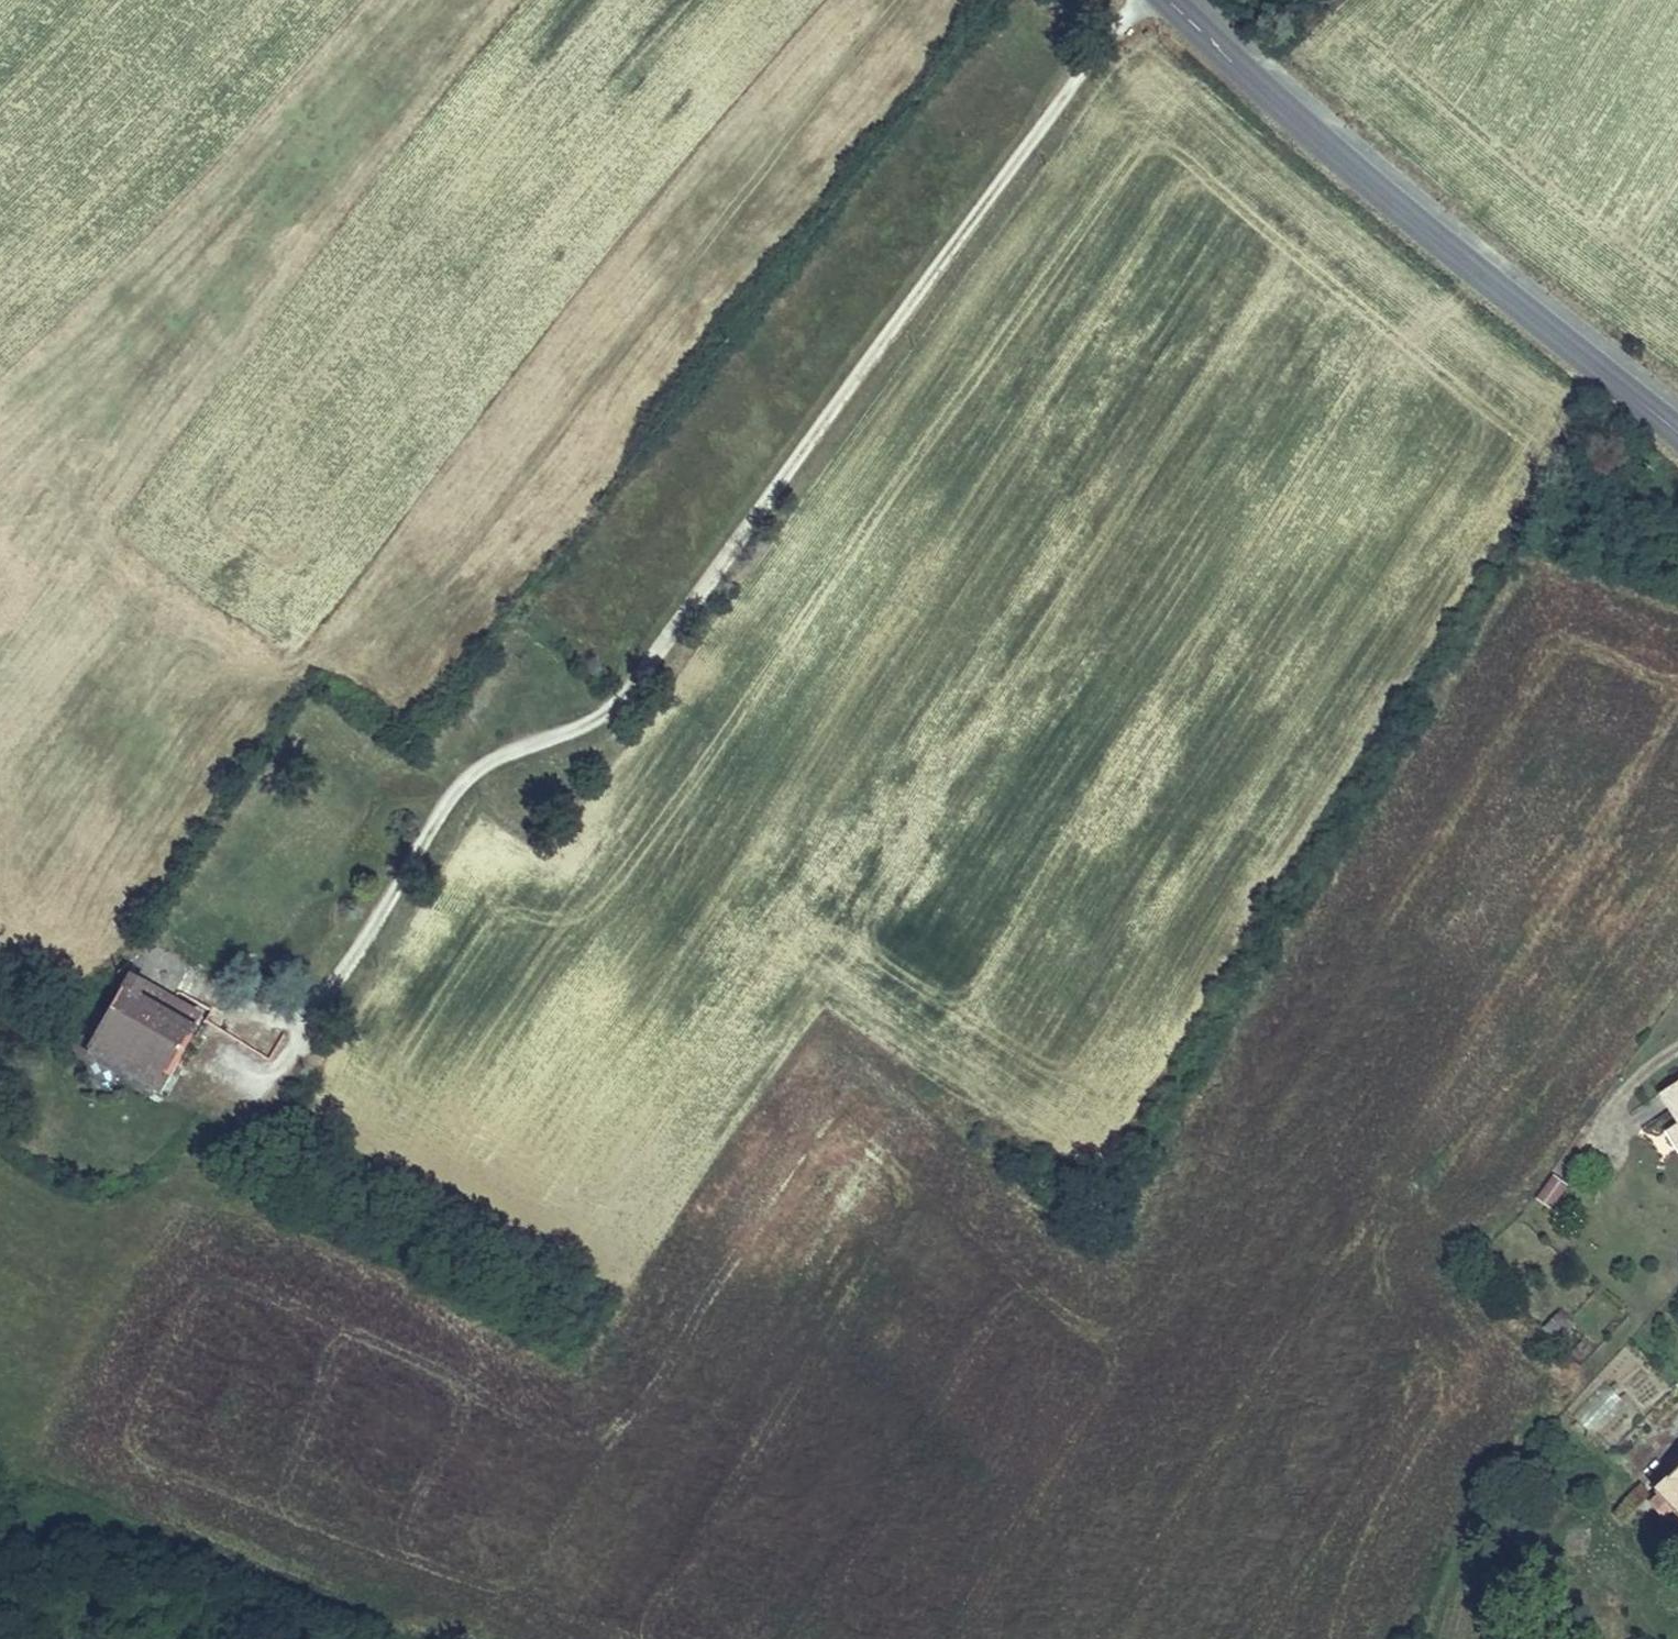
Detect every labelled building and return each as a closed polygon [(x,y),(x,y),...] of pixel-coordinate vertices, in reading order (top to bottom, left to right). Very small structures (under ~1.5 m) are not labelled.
[(98,1035),(90,1049),(158,1088),(199,1018),(171,1001),(177,990),(153,976),(146,987),(131,978),(109,1017),(101,1012),(90,1031),(98,1035)] [(1661,1094),(1677,1121),(1677,1083),(1661,1094)] [(1669,1131),(1677,1146),(1677,1131),(1675,1126),(1669,1131)] [(1548,1177),(1534,1203),(1551,1211),(1565,1186),(1548,1177)] [(1597,1427),(1621,1401),(1608,1389),(1584,1415),(1597,1427)] [(1654,1492),(1659,1496),(1651,1504),(1663,1516),(1671,1509),(1677,1517),(1677,1470),(1654,1492)]
